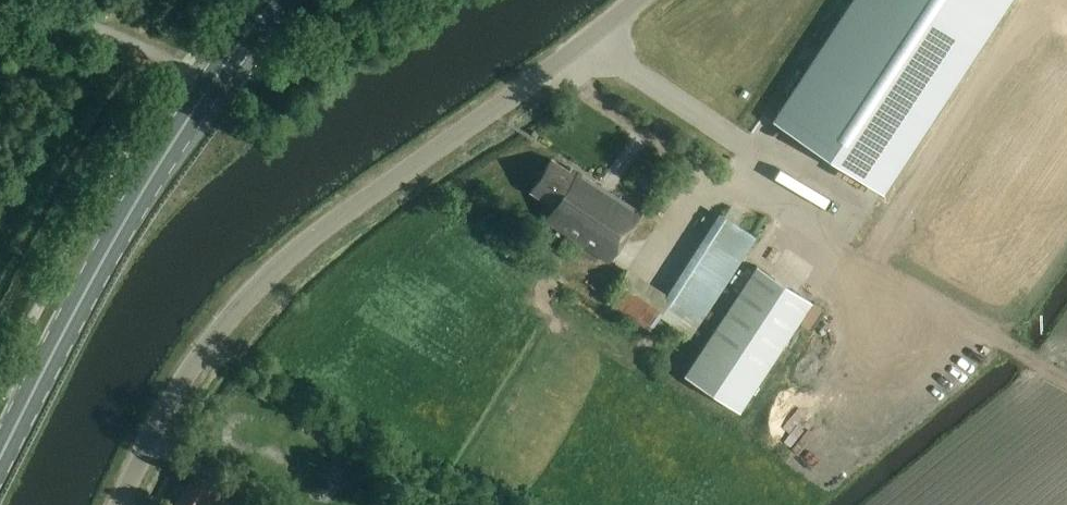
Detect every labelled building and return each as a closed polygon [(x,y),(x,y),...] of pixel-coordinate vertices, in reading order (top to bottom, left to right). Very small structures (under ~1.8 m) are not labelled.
[(771,119),(883,193),(1009,0),(850,0),(771,119)] [(546,220),(566,233),(556,249),(573,259),(583,244),(584,244),(600,255),(609,261),(641,212),(577,171),(575,174),(551,159),(530,191),(554,206),(546,220)] [(659,316),(691,337),(757,236),(719,212),(667,292),(628,267),(605,302),(649,330),(659,316)] [(755,265),(683,375),(739,411),(811,301),(755,265)] [(836,389),(821,410),(828,415),(843,394),(836,389)] [(878,414),(901,407),(898,397),(875,405),(878,414)] [(211,490),(213,487),(192,475),(175,504),(238,504),(211,490)]
